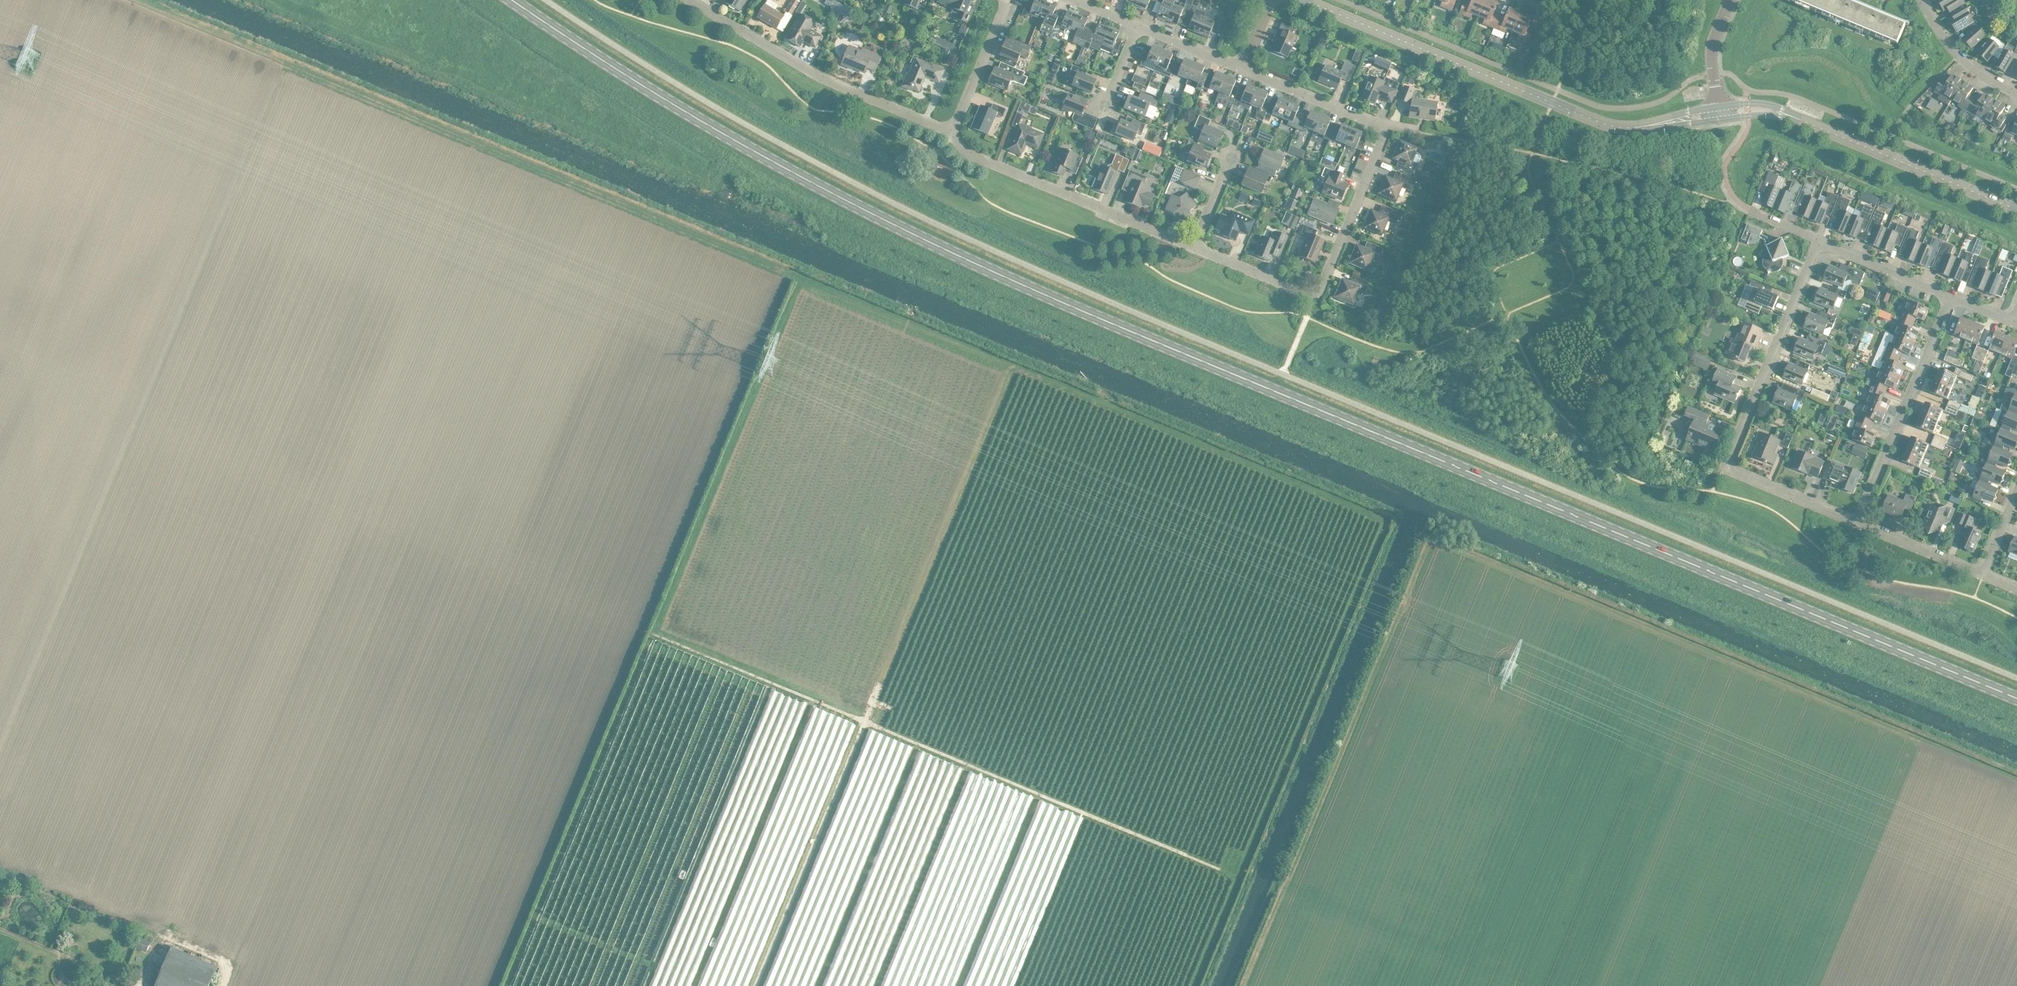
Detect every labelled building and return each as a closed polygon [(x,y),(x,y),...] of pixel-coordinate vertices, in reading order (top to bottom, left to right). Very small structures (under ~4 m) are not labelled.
[(738,10),(742,4),(745,6),(748,0),(727,0),(725,3),(738,10)] [(768,0),(767,0),(757,17),(776,28),(783,16),(773,10),(776,5),(768,0)] [(785,9),(789,0),(782,0),(779,6),(785,9)] [(785,12),(791,15),(799,1),(797,0),(792,0),(785,12)] [(918,6),(924,9),(927,0),(905,0),(903,4),(917,9),(918,6)] [(945,3),(944,4),(953,7),(951,11),(958,14),(956,18),(968,23),(972,12),(967,9),(971,0),(938,0),(945,3)] [(1039,18),(1046,2),(1041,0),(1035,0),(1033,3),(1027,1),(1021,14),(1028,17),(1029,14),(1039,18)] [(1135,7),(1145,11),(1150,0),(1138,0),(1135,7)] [(1173,4),(1167,2),(1168,0),(1163,0),(1156,16),(1166,20),(1173,4)] [(1166,20),(1176,24),(1182,11),(1188,13),(1193,0),(1186,0),(1184,4),(1180,3),(1179,6),(1173,4),(1166,20)] [(1188,13),(1193,16),(1188,29),(1198,33),(1204,17),(1207,11),(1201,9),(1200,11),(1196,9),(1200,1),(1198,0),(1193,0),(1188,13)] [(1442,2),(1440,6),(1451,10),(1455,0),(1438,0),(1442,2)] [(1478,17),(1485,0),(1471,0),(1470,2),(1471,2),(1469,5),(1464,2),(1459,14),(1470,18),(1472,14),(1478,17)] [(1478,17),(1484,19),(1482,24),(1493,28),(1498,16),(1492,14),(1494,11),(1494,12),(1495,9),(1494,9),(1497,3),(1488,0),(1485,0),(1478,17)] [(1903,23),(1847,0),(1792,0),(1897,44),(1905,24),(1903,23)] [(1965,4),(1963,0),(1960,0),(1937,0),(1943,11),(1947,9),(1950,14),(1965,4)] [(1046,2),(1039,18),(1044,20),(1041,29),(1051,34),(1056,22),(1058,16),(1053,14),(1056,6),(1046,2)] [(887,4),(883,12),(889,14),(893,7),(887,4)] [(1968,10),(1965,4),(1950,14),(1953,18),(1949,21),(1956,32),(1961,29),(1964,36),(1977,24),(1975,20),(1973,21),(1967,11),(1968,10)] [(1498,16),(1493,28),(1504,33),(1506,28),(1512,31),(1520,13),(1508,8),(1506,14),(1505,16),(1504,19),(1498,16)] [(1061,24),(1056,22),(1051,34),(1057,36),(1059,31),(1063,33),(1065,29),(1070,31),(1077,15),(1067,11),(1061,24)] [(1520,13),(1512,31),(1519,34),(1517,38),(1528,42),(1533,31),(1527,28),(1528,26),(1529,24),(1529,23),(1531,18),(1520,13)] [(809,30),(811,27),(814,22),(801,15),(786,39),(799,46),(803,40),(815,47),(821,37),(809,30)] [(1087,19),(1077,15),(1070,31),(1076,34),(1072,42),(1082,47),(1087,35),(1082,33),(1087,19)] [(1220,23),(1204,17),(1198,33),(1208,37),(1210,32),(1215,34),(1220,23)] [(1287,57),(1296,36),(1291,34),(1294,28),(1281,22),(1278,29),(1281,30),(1272,51),(1287,57)] [(1093,37),(1087,35),(1082,47),(1088,49),(1089,46),(1099,50),(1100,49),(1108,28),(1098,24),(1093,37)] [(1963,39),(1971,48),(1985,36),(1977,27),(1963,39)] [(1119,32),(1108,28),(1100,49),(1115,55),(1122,40),(1116,38),(1119,32)] [(936,37),(933,43),(942,46),(945,40),(936,37)] [(1982,41),(1974,51),(1987,61),(1999,47),(1989,39),(1985,44),(1982,41)] [(1015,48),(1004,43),(999,55),(1001,56),(1000,59),(1016,65),(1020,55),(1025,57),(1029,47),(1017,42),(1015,48)] [(2014,56),(2010,54),(2013,48),(2007,44),(1994,66),(2004,72),(2014,56)] [(1499,45),(1497,51),(1503,53),(1505,47),(1499,45)] [(1154,71),(1162,50),(1152,46),(1147,58),(1143,57),(1140,65),(1154,71)] [(875,71),(881,55),(863,48),(861,52),(848,47),(841,65),(851,69),(852,67),(865,72),(867,67),(875,71)] [(1172,55),(1162,50),(1154,71),(1169,77),(1171,74),(1176,63),(1170,60),(1172,55)] [(1047,53),(1045,59),(1051,61),(1053,56),(1047,53)] [(944,70),(915,58),(909,73),(907,73),(905,78),(902,86),(912,91),(913,87),(919,90),(925,77),(939,83),(944,70)] [(1187,79),(1194,63),(1184,59),(1181,65),(1176,63),(1171,74),(1176,77),(1177,75),(1187,79)] [(1055,60),(1051,69),(1057,72),(1060,62),(1055,60)] [(1348,82),(1355,66),(1344,61),(1340,71),(1324,65),(1317,80),(1336,89),(1341,78),(1348,82)] [(1202,87),(1207,76),(1202,73),(1204,68),(1194,63),(1187,79),(1185,84),(1201,91),(1202,87)] [(1072,85),(1090,93),(1095,81),(1081,75),(1084,70),(1072,65),(1068,75),(1075,78),(1072,85)] [(994,68),(990,79),(988,82),(1007,90),(1010,82),(1013,81),(1024,85),(1027,77),(1023,75),(1024,72),(1013,67),(1010,74),(994,68)] [(1213,78),(1207,76),(1202,87),(1208,90),(1209,88),(1219,92),(1225,76),(1215,72),(1213,78)] [(1948,105),(1952,99),(1963,81),(1952,74),(1947,82),(1942,78),(1934,91),(1940,95),(1937,98),(1948,105)] [(1232,106),(1234,100),(1239,87),(1234,85),(1236,81),(1225,76),(1219,92),(1225,95),(1222,102),(1232,106)] [(1369,76),(1360,98),(1374,104),(1378,97),(1382,99),(1391,103),(1396,90),(1399,83),(1385,77),(1382,82),(1369,76)] [(1407,76),(1405,82),(1412,85),(1415,79),(1407,76)] [(1973,87),(1963,81),(1952,99),(1962,105),(1960,107),(1966,111),(1974,98),(1969,95),(1973,87)] [(1147,87),(1134,82),(1132,87),(1145,93),(1147,87)] [(1240,101),(1250,105),(1257,89),(1247,85),(1245,90),(1239,87),(1234,100),(1240,103),(1240,101)] [(1147,87),(1145,92),(1154,96),(1157,90),(1148,86),(1147,87)] [(1412,99),(1414,90),(1404,86),(1399,99),(1408,104),(1411,104),(1409,116),(1434,120),(1436,103),(1412,99)] [(1267,94),(1257,89),(1250,105),(1261,109),(1259,113),(1265,115),(1269,104),(1264,101),(1267,94)] [(1139,92),(1136,98),(1129,95),(1124,106),(1135,110),(1137,117),(1143,119),(1150,117),(1153,110),(1150,105),(1155,106),(1158,99),(1139,92)] [(1086,127),(1091,115),(1082,112),(1087,102),(1068,94),(1063,107),(1074,112),(1072,118),(1073,122),(1086,127)] [(1974,98),(1966,111),(1972,114),(1973,112),(1983,118),(1994,100),(1984,94),(1979,101),(1974,98)] [(1173,96),(1171,103),(1176,105),(1179,99),(1173,96)] [(1272,114),(1282,118),(1288,103),(1278,98),(1275,106),(1269,104),(1265,115),(1263,118),(1269,121),(1272,114)] [(1994,100),(1983,118),(1989,122),(1988,124),(1992,127),(1990,130),(1996,134),(2006,118),(2000,114),(2005,107),(1994,100)] [(1021,101),(1018,109),(1024,111),(1027,104),(1021,101)] [(1296,128),(1302,115),(1296,113),(1299,107),(1288,103),(1282,118),(1289,121),(1287,124),(1296,128)] [(1002,117),(1005,109),(992,104),(990,110),(980,106),(971,128),(987,134),(995,114),(1002,117)] [(1946,109),(1942,116),(1948,120),(1952,113),(1946,109)] [(1164,124),(1168,113),(1160,110),(1155,121),(1164,124)] [(1302,115),(1296,128),(1306,132),(1307,128),(1314,131),(1320,116),(1310,111),(1307,117),(1302,115)] [(1025,142),(1037,147),(1042,135),(1018,125),(1022,115),(1016,113),(1011,126),(1016,128),(1008,149),(1020,154),(1025,142)] [(1202,130),(1198,139),(1217,147),(1223,133),(1208,127),(1210,120),(1199,115),(1194,127),(1202,130)] [(1320,116),(1314,131),(1324,135),(1323,137),(1329,140),(1334,128),(1328,125),(1330,120),(1320,116)] [(1141,134),(1145,124),(1134,120),(1132,124),(1130,125),(1122,122),(1119,123),(1115,133),(1133,141),(1137,132),(1141,134)] [(1334,128),(1329,140),(1334,142),(1335,140),(1345,144),(1352,129),(1341,125),(1339,130),(1334,128)] [(1086,129),(1083,136),(1092,140),(1095,133),(1086,129)] [(1352,129),(1345,144),(1355,149),(1355,148),(1359,141),(1362,133),(1352,129)] [(1999,146),(2002,137),(1995,134),(1991,143),(1999,146)] [(1190,154),(1187,161),(1205,169),(1210,156),(1200,152),(1202,146),(1189,140),(1185,150),(1185,152),(1190,154)] [(1399,168),(1413,174),(1415,170),(1420,157),(1419,154),(1416,152),(1418,148),(1399,140),(1391,158),(1402,163),(1399,168)] [(1359,141),(1355,148),(1361,150),(1364,143),(1359,141)] [(1123,145),(1121,151),(1126,154),(1128,149),(1129,147),(1123,145)] [(1067,151),(1062,149),(1056,163),(1055,163),(1052,171),(1062,176),(1065,170),(1075,174),(1082,157),(1069,152),(1070,151),(1068,150),(1067,151)] [(1137,149),(1132,160),(1137,163),(1142,151),(1137,149)] [(1284,157),(1264,149),(1258,163),(1259,163),(1256,168),(1274,176),(1276,170),(1278,171),(1284,157)] [(1129,160),(1115,154),(1109,169),(1101,166),(1092,188),(1107,194),(1117,170),(1124,173),(1129,160)] [(1176,167),(1173,175),(1180,178),(1179,180),(1184,185),(1195,189),(1200,176),(1176,167)] [(1242,185),(1261,193),(1265,181),(1269,183),(1272,177),(1249,167),(1242,185)] [(1324,167),(1321,176),(1325,178),(1322,183),(1323,185),(1325,185),(1322,192),(1341,200),(1347,184),(1343,183),(1346,176),(1341,174),(1324,167)] [(1128,193),(1125,201),(1139,207),(1141,203),(1149,206),(1153,195),(1146,192),(1148,186),(1144,184),(1147,177),(1129,170),(1122,187),(1127,188),(1128,193)] [(1377,194),(1395,201),(1401,187),(1409,190),(1411,186),(1413,187),(1416,180),(1398,172),(1395,179),(1385,175),(1377,194)] [(1765,181),(1761,191),(1766,194),(1762,204),(1773,208),(1781,190),(1774,187),(1779,176),(1769,172),(1765,181)] [(1781,190),(1773,208),(1784,213),(1789,203),(1794,205),(1802,186),(1792,182),(1788,193),(1781,190)] [(1805,183),(1797,202),(1803,204),(1799,214),(1798,214),(1810,219),(1817,201),(1810,198),(1815,187),(1805,183)] [(1817,201),(1810,219),(1821,224),(1821,223),(1824,216),(1825,214),(1830,216),(1838,196),(1829,192),(1824,203),(1817,201)] [(1171,195),(1165,209),(1173,213),(1174,222),(1190,220),(1189,211),(1196,205),(1186,193),(1179,198),(1171,195)] [(1844,233),(1852,215),(1845,212),(1850,201),(1840,197),(1832,217),(1837,219),(1833,229),(1844,233)] [(1262,202),(1254,199),(1252,205),(1259,208),(1262,202)] [(1309,214),(1331,223),(1339,204),(1329,200),(1327,205),(1315,200),(1309,214)] [(1859,218),(1852,215),(1844,233),(1856,238),(1860,228),(1865,230),(1874,209),(1864,205),(1859,218)] [(1402,214),(1384,206),(1381,213),(1370,209),(1363,228),(1381,235),(1387,221),(1395,225),(1397,220),(1399,221),(1402,214)] [(1239,231),(1248,235),(1254,220),(1230,210),(1228,217),(1222,214),(1215,229),(1222,232),(1220,234),(1235,241),(1239,231)] [(1879,248),(1887,229),(1880,227),(1885,214),(1876,210),(1867,231),(1872,233),(1868,243),(1879,248)] [(1287,226),(1287,227),(1293,229),(1299,217),(1292,214),(1287,226)] [(1307,218),(1304,225),(1314,230),(1317,223),(1307,218)] [(1894,232),(1887,229),(1879,248),(1891,253),(1895,242),(1900,245),(1907,227),(1898,223),(1894,232)] [(1747,224),(1741,239),(1748,241),(1747,244),(1749,244),(1751,244),(1753,244),(1755,244),(1757,243),(1758,241),(1760,240),(1760,238),(1764,240),(1766,245),(1765,245),(1766,247),(1764,248),(1762,249),(1760,251),(1758,254),(1757,256),(1763,258),(1762,260),(1762,262),(1762,264),(1763,266),(1763,267),(1764,269),(1766,270),(1767,271),(1768,273),(1770,272),(1771,272),(1773,272),(1775,272),(1776,272),(1778,271),(1780,270),(1781,268),(1782,267),(1782,266),(1780,265),(1781,264),(1781,262),(1781,260),(1780,259),(1782,258),(1789,255),(1782,238),(1771,243),(1770,243),(1767,237),(1760,234),(1762,230),(1747,224)] [(1943,224),(1940,233),(1945,235),(1949,226),(1943,224)] [(1320,249),(1324,241),(1314,237),(1317,231),(1314,230),(1304,225),(1300,234),(1306,236),(1298,255),(1313,262),(1314,260),(1315,260),(1317,256),(1316,255),(1319,248),(1320,249)] [(1909,228),(1902,245),(1907,248),(1903,258),(1914,262),(1922,244),(1915,241),(1919,232),(1909,228)] [(1276,245),(1282,248),(1287,237),(1275,232),(1272,238),(1269,240),(1262,236),(1255,253),(1257,254),(1258,256),(1269,261),(1276,245)] [(1922,244),(1914,262),(1926,267),(1930,257),(1935,259),(1942,242),(1933,238),(1929,247),(1922,244)] [(1382,248),(1369,242),(1366,249),(1356,244),(1348,263),(1367,270),(1374,252),(1380,255),(1382,248)] [(1944,243),(1937,260),(1942,262),(1938,272),(1949,277),(1957,258),(1950,256),(1953,247),(1944,243)] [(1957,258),(1949,277),(1960,282),(1965,271),(1970,274),(1977,256),(1968,252),(1964,261),(1957,258)] [(1979,257),(1972,274),(1977,277),(1973,287),(1984,291),(1992,273),(1985,270),(1988,261),(1979,257)] [(1826,272),(1824,279),(1832,282),(1832,283),(1834,283),(1839,285),(1838,289),(1847,292),(1851,281),(1860,284),(1864,273),(1856,270),(1848,266),(1845,272),(1840,270),(1840,271),(1838,270),(1836,271),(1836,268),(1829,266),(1828,268),(1825,269),(1826,272)] [(1992,273),(1984,291),(1995,296),(2000,286),(2005,288),(2012,271),(2003,267),(1999,276),(1992,273)] [(1334,297),(1352,305),(1358,291),(1364,293),(1368,282),(1354,276),(1352,283),(1342,278),(1334,297)] [(1749,298),(1744,308),(1758,314),(1762,305),(1773,310),(1778,297),(1761,290),(1763,284),(1751,280),(1749,285),(1753,287),(1749,298)] [(1817,295),(1815,301),(1822,304),(1823,306),(1824,305),(1833,309),(1838,296),(1844,298),(1847,292),(1838,289),(1836,295),(1831,293),(1829,292),(1827,293),(1826,291),(1820,288),(1819,290),(1816,291),(1817,295)] [(1890,293),(1884,290),(1880,300),(1886,302),(1890,293)] [(1902,311),(1899,318),(1913,323),(1916,318),(1923,321),(1928,309),(1920,305),(1920,304),(1914,301),(1914,303),(1909,301),(1904,312),(1902,311)] [(1807,320),(1804,326),(1812,330),(1812,331),(1814,331),(1823,334),(1828,337),(1832,329),(1836,318),(1828,314),(1825,320),(1821,318),(1819,318),(1817,318),(1816,316),(1815,316),(1809,313),(1809,315),(1806,317),(1807,320)] [(1892,329),(1898,320),(1893,317),(1887,325),(1892,329)] [(1899,325),(1898,328),(1894,336),(1914,344),(1919,332),(1911,329),(1913,323),(1899,318),(1897,324),(1899,325)] [(1965,340),(1973,322),(1961,318),(1954,335),(1965,340)] [(1973,322),(1965,340),(1977,344),(1984,327),(1973,322)] [(1754,350),(1760,336),(1762,330),(1743,323),(1736,339),(1733,338),(1726,353),(1727,355),(1743,362),(1745,361),(1748,354),(1750,354),(1751,351),(1752,351),(1754,350)] [(1868,325),(1865,331),(1872,334),(1875,328),(1868,325)] [(1851,327),(1849,333),(1853,334),(1850,344),(1856,346),(1862,331),(1851,327)] [(1988,349),(2000,354),(2007,337),(1995,332),(1988,349)] [(1914,344),(1894,336),(1890,347),(1888,346),(1885,352),(1897,357),(1899,351),(1909,355),(1914,344)] [(2007,337),(2000,354),(2012,359),(2016,345),(2016,341),(2007,337)] [(1806,341),(1799,338),(1798,340),(1795,342),(1796,345),(1794,351),(1801,355),(1802,356),(1804,355),(1812,359),(1814,355),(1819,353),(1821,354),(1826,343),(1818,339),(1815,345),(1810,343),(1808,343),(1806,343),(1806,341)] [(1976,346),(1971,358),(1977,360),(1982,349),(1976,346)] [(1987,351),(1982,349),(1977,360),(1983,363),(1987,351)] [(1885,359),(1880,370),(1900,378),(1904,367),(1895,363),(1897,357),(1885,352),(1883,358),(1885,359)] [(1955,365),(1957,359),(1946,354),(1943,360),(1955,365)] [(1795,366),(1789,364),(1788,365),(1785,367),(1786,370),(1783,376),(1791,380),(1792,381),(1793,381),(1802,384),(1810,365),(1799,361),(1797,365),(1795,366)] [(2011,374),(2016,363),(2011,361),(2005,375),(2010,377),(2012,374),(2011,374)] [(1826,371),(1838,376),(1840,369),(1828,364),(1826,371)] [(1935,380),(1952,387),(1956,377),(1958,378),(1958,377),(1970,382),(1973,376),(1951,367),(1948,372),(1940,369),(1935,380)] [(1734,403),(1741,387),(1735,384),(1738,377),(1718,369),(1712,384),(1718,386),(1714,395),(1734,403)] [(1900,378),(1880,370),(1876,381),(1873,380),(1871,386),(1883,391),(1885,385),(1895,389),(1900,378)] [(1947,399),(1952,387),(1935,380),(1930,392),(1947,399)] [(1980,384),(1975,396),(1981,399),(1986,387),(1980,384)] [(1785,391),(1778,389),(1778,390),(1774,392),(1776,395),(1773,402),(1781,405),(1781,406),(1783,406),(1791,409),(1795,400),(1801,402),(1805,393),(1789,386),(1787,391),(1785,391)] [(1883,391),(1871,386),(1868,392),(1871,393),(1866,404),(1885,412),(1890,401),(1880,397),(1883,391)] [(1831,392),(1827,401),(1834,404),(1838,393),(1833,391),(1831,392)] [(2008,412),(2014,415),(2016,409),(2016,391),(2012,402),(2006,400),(2005,404),(2002,403),(2000,409),(2002,410),(2008,412)] [(1947,405),(1958,410),(1961,404),(1949,400),(1947,405)] [(1921,415),(1938,422),(1942,410),(1925,403),(1921,415)] [(1885,412),(1866,404),(1861,415),(1859,414),(1857,421),(1869,426),(1869,425),(1871,420),(1881,424),(1885,412)] [(1944,411),(1956,416),(1958,410),(1947,405),(1944,411)] [(1709,416),(1688,407),(1685,415),(1695,419),(1690,433),(1688,432),(1686,436),(1688,437),(1687,439),(1714,451),(1723,430),(1706,423),(1709,416)] [(2007,432),(2009,427),(2016,430),(2016,416),(2014,415),(2008,412),(2002,410),(1995,428),(2000,430),(2006,432),(2007,432)] [(1933,433),(1938,422),(1921,415),(1916,426),(1933,433)] [(1829,421),(1826,429),(1832,431),(1835,423),(1829,421)] [(1869,426),(1857,421),(1854,427),(1856,428),(1852,439),(1871,447),(1876,435),(1868,432),(1870,426),(1869,425),(1869,426)] [(2000,430),(1997,437),(1992,435),(1988,445),(1993,447),(1999,450),(1999,449),(2002,444),(2014,449),(2016,443),(2016,436),(2007,432),(2006,432),(2000,430)] [(1787,432),(1783,442),(1759,432),(1755,440),(1760,442),(1754,456),(1754,455),(1753,456),(1764,460),(1763,461),(1766,462),(1767,461),(1774,464),(1778,455),(1773,453),(1777,444),(1787,448),(1793,435),(1787,432)] [(1932,440),(1944,445),(1946,439),(1935,434),(1932,440)] [(1906,449),(1923,456),(1928,445),(1911,437),(1906,449)] [(1930,445),(1942,450),(1944,445),(1932,440),(1930,445)] [(1787,462),(1795,445),(1791,444),(1783,460),(1787,462)] [(1855,444),(1855,445),(1852,452),(1865,458),(1868,450),(1855,444)] [(1999,450),(1993,447),(1990,454),(1985,452),(1981,462),(1992,467),(1994,461),(2007,467),(2012,455),(1999,449),(1999,450)] [(1923,456),(1906,449),(1901,461),(1918,468),(1923,456)] [(1798,451),(1791,467),(1807,474),(1807,473),(1817,478),(1824,462),(1813,458),(1814,457),(1798,451)] [(1823,477),(1839,484),(1838,487),(1852,493),(1860,473),(1846,467),(1845,468),(1830,462),(1823,477)] [(1985,484),(1987,479),(2000,484),(2005,472),(1992,467),(1981,462),(1973,480),(1985,484)] [(1932,473),(1920,468),(1918,474),(1930,479),(1932,473)] [(1998,490),(1985,484),(1973,480),(1970,487),(1966,497),(1977,502),(1980,496),(1993,501),(1998,490)] [(1903,502),(1888,495),(1882,510),(1900,518),(1904,509),(1910,511),(1915,498),(1906,494),(1903,502)] [(1925,525),(1929,534),(1938,530),(1942,519),(1948,522),(1953,509),(1947,507),(1940,509),(1940,511),(1932,508),(1931,509),(1923,513),(1926,521),(1925,525)] [(1975,519),(1958,512),(1953,523),(1966,528),(1959,544),(1973,550),(1981,532),(1971,528),(1975,519)] [(2014,537),(2008,551),(2016,554),(2016,538),(2014,537)] [(11,881),(15,893),(25,889),(21,878),(11,881)] [(138,940),(134,948),(145,952),(148,945),(138,940)] [(217,967),(170,948),(154,985),(209,985),(217,967)]
